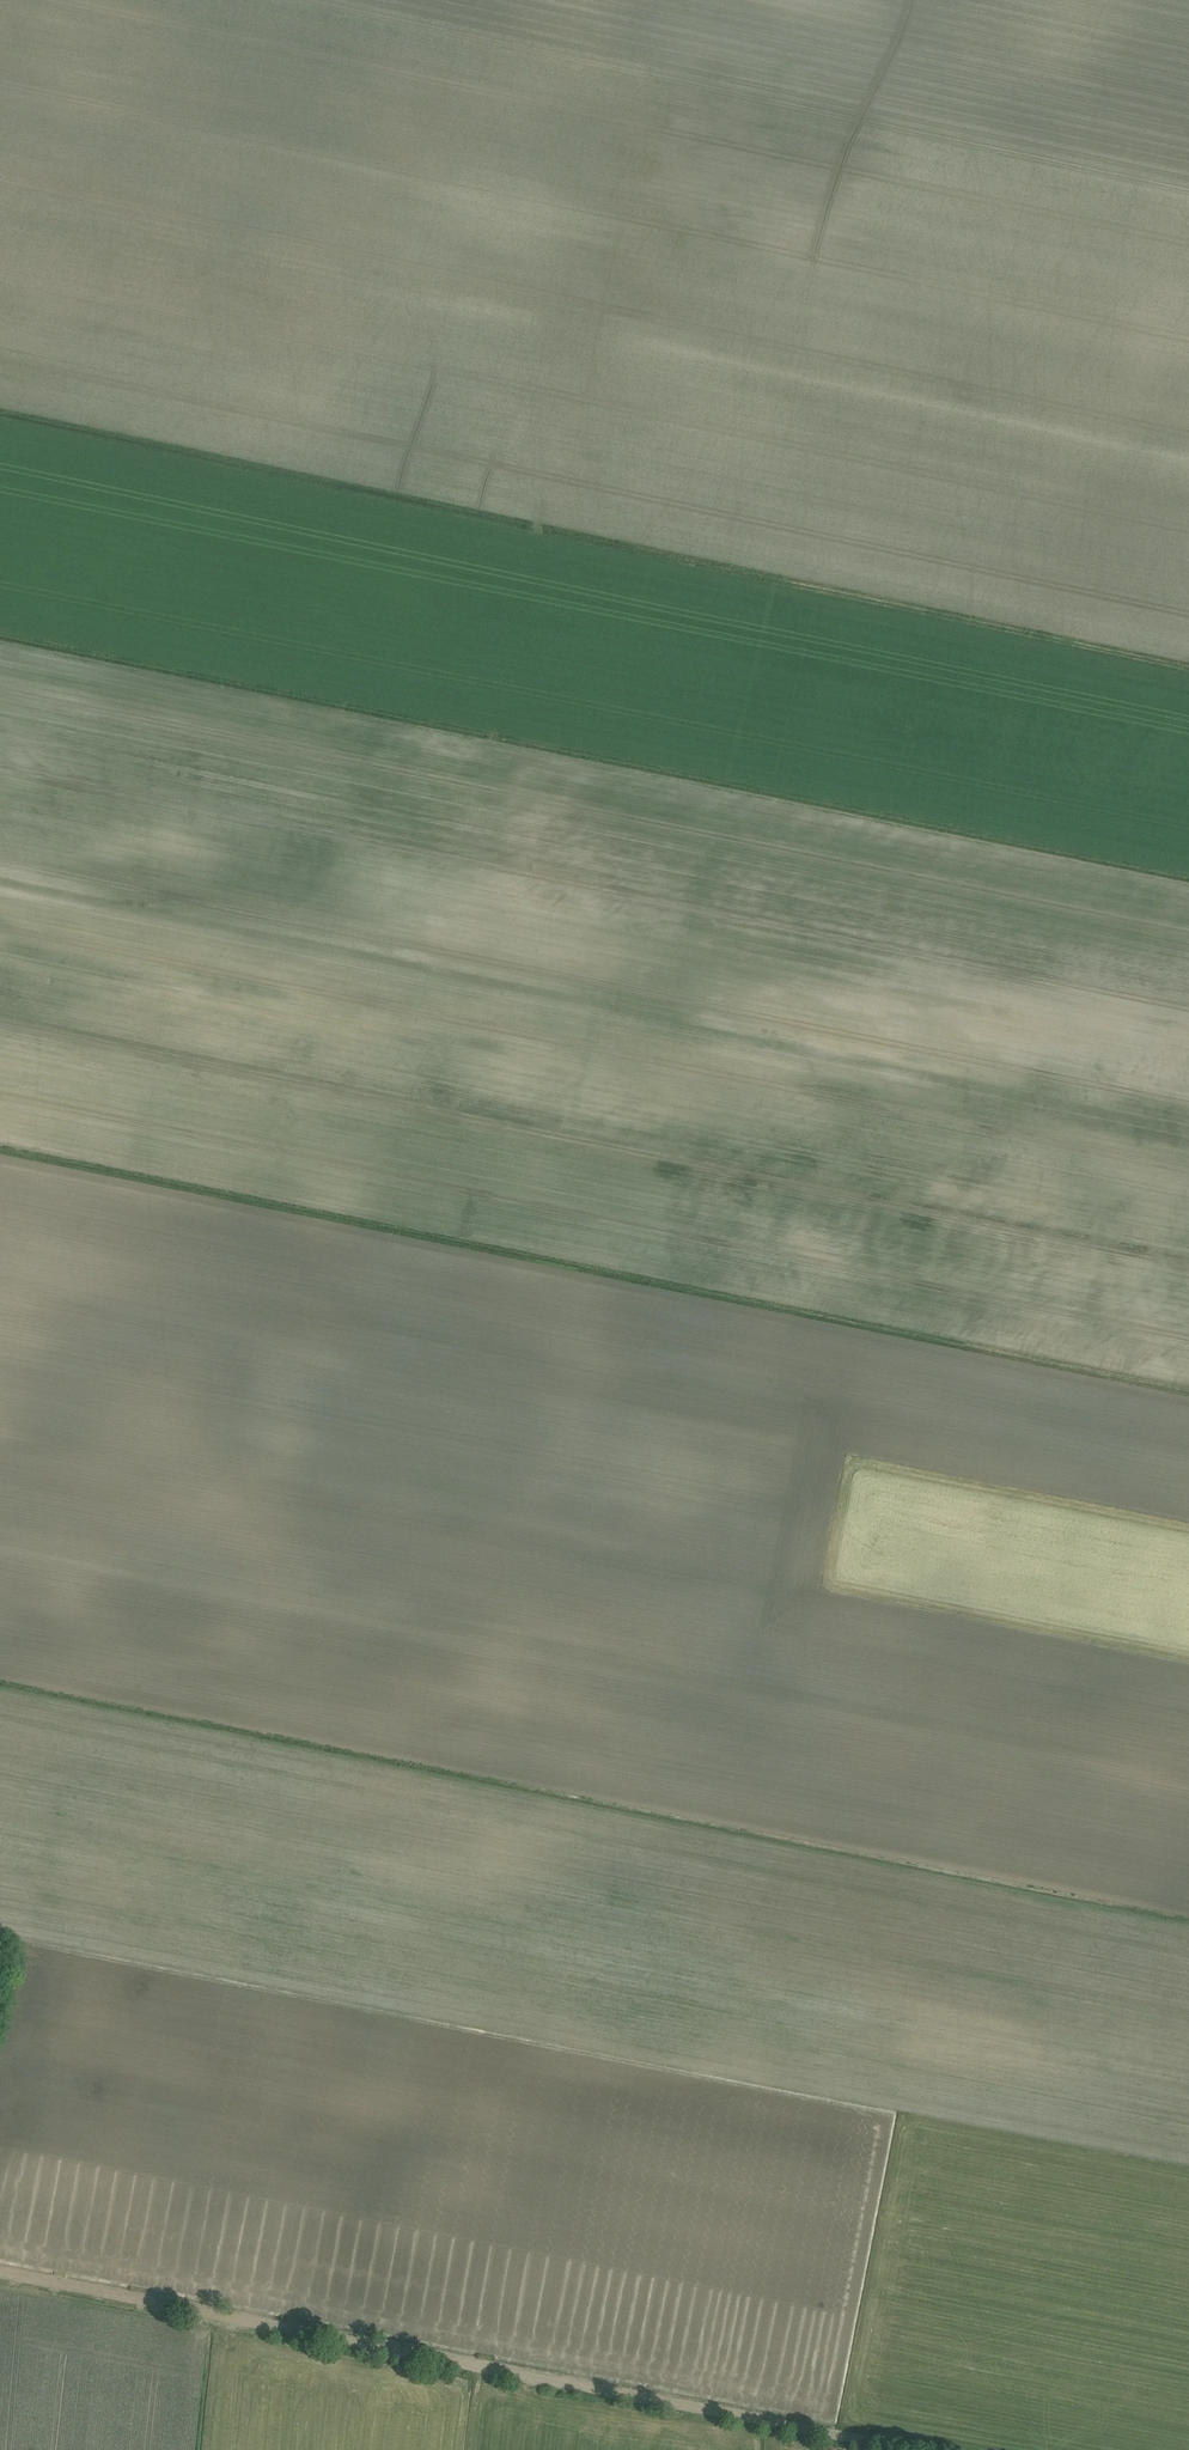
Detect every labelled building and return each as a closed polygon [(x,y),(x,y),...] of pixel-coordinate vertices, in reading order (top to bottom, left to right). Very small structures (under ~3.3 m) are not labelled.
[(910,1445),(914,1437),(901,1431),(897,1439),(910,1445)]
